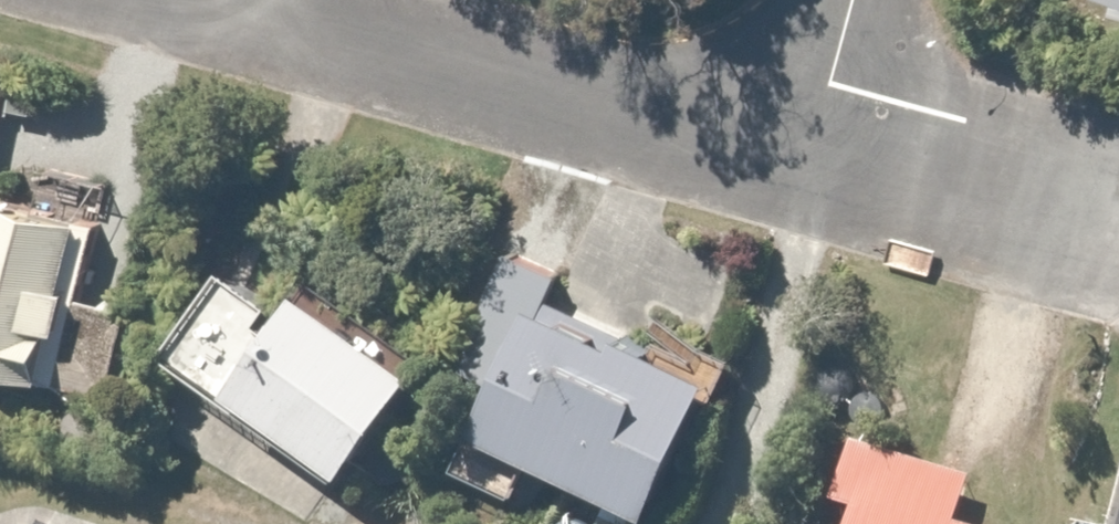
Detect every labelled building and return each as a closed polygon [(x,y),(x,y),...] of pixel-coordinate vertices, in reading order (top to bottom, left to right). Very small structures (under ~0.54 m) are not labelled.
[(0,70),(0,177),(9,179),(32,77),(0,70)] [(0,189),(0,368),(65,388),(114,223),(0,189)] [(224,297),(186,356),(391,486),(469,364),(352,290),(329,326),(274,291),(257,318),(224,297)] [(563,302),(503,447),(692,523),(703,523),(761,383),(563,302)] [(863,523),(988,523),(983,523),(999,476),(893,438),(863,523)]
